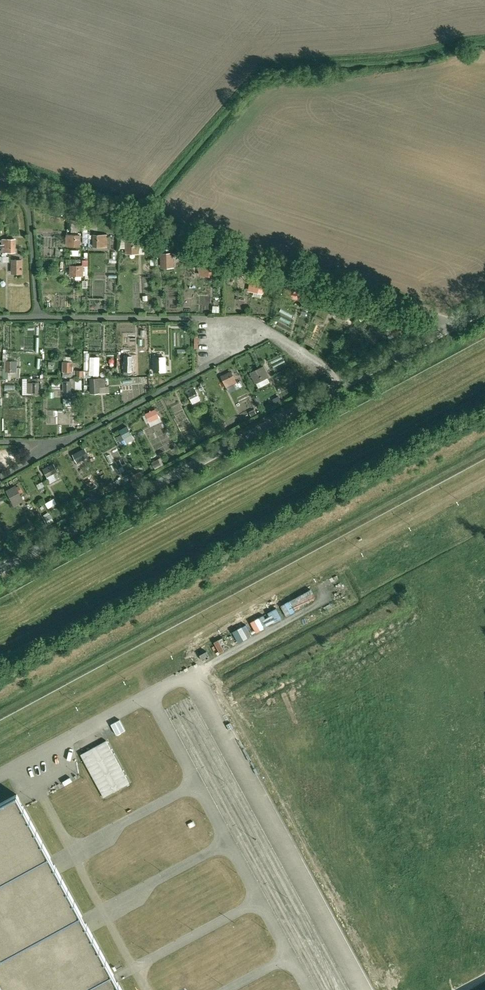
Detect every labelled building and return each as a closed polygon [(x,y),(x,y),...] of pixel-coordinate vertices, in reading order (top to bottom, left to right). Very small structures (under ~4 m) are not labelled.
[(80,235),(66,234),(65,245),(80,246),(80,235)] [(89,235),(89,247),(109,246),(109,234),(89,235)] [(2,239),(2,245),(0,245),(0,248),(2,248),(2,252),(15,252),(15,239),(2,239)] [(139,242),(125,242),(125,254),(139,254),(139,242)] [(172,252),(159,252),(160,268),(173,267),(172,252)] [(22,260),(11,259),(11,273),(22,274),(22,260)] [(82,265),(70,265),(69,276),(82,276),(82,265)] [(213,265),(198,265),(198,277),(213,276),(213,265)] [(250,277),(247,291),(263,294),(266,280),(250,277)] [(339,299),(332,312),(344,318),(351,305),(339,299)] [(132,356),(123,356),(123,371),(131,371),(132,356)] [(99,357),(89,357),(89,375),(99,375),(99,357)] [(165,357),(153,357),(153,372),(166,372),(165,357)] [(16,361),(5,362),(5,372),(17,372),(16,361)] [(72,371),(72,361),(64,361),(64,372),(72,371)] [(263,366),(250,372),(255,383),(268,376),(263,366)] [(231,371),(221,376),(226,387),(236,382),(231,371)] [(106,377),(89,378),(89,394),(109,393),(108,386),(106,386),(106,377)] [(195,389),(187,393),(192,404),(200,400),(195,389)] [(154,409),(145,414),(149,422),(158,418),(154,409)] [(119,431),(126,443),(133,439),(126,427),(119,431)] [(84,448),(72,454),(76,462),(88,456),(84,448)] [(53,465),(42,470),(47,478),(57,473),(53,465)] [(14,487),(6,491),(10,497),(17,492),(14,487)] [(22,502),(17,492),(10,497),(7,498),(12,507),(22,502)] [(268,612),(273,622),(281,618),(276,608),(268,612)] [(108,740),(82,752),(91,771),(109,763),(119,784),(127,780),(108,740)] [(18,793),(0,803),(0,989),(123,989),(18,793)]
